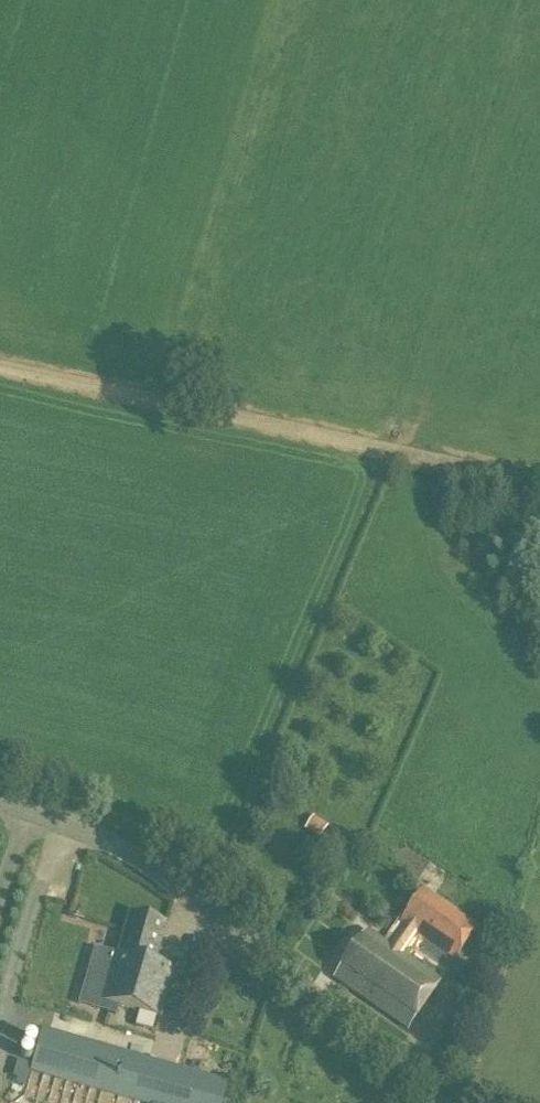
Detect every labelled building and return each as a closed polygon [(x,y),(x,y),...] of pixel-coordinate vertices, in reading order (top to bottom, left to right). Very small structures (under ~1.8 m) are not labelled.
[(317,839),(327,826),(313,816),(304,829),(317,839)] [(441,982),(477,928),(421,889),(397,924),(401,926),(387,946),(365,930),(332,979),(407,1030),(440,981),(441,982)] [(54,955),(93,965),(105,919),(66,909),(54,955)] [(154,964),(165,925),(128,915),(117,954),(112,953),(99,1002),(161,1019),(175,970),(154,964)] [(118,1013),(91,1004),(84,1024),(111,1033),(118,1013)] [(228,1082),(41,1029),(29,1071),(22,1094),(53,1102),(222,1102),(228,1082)]
